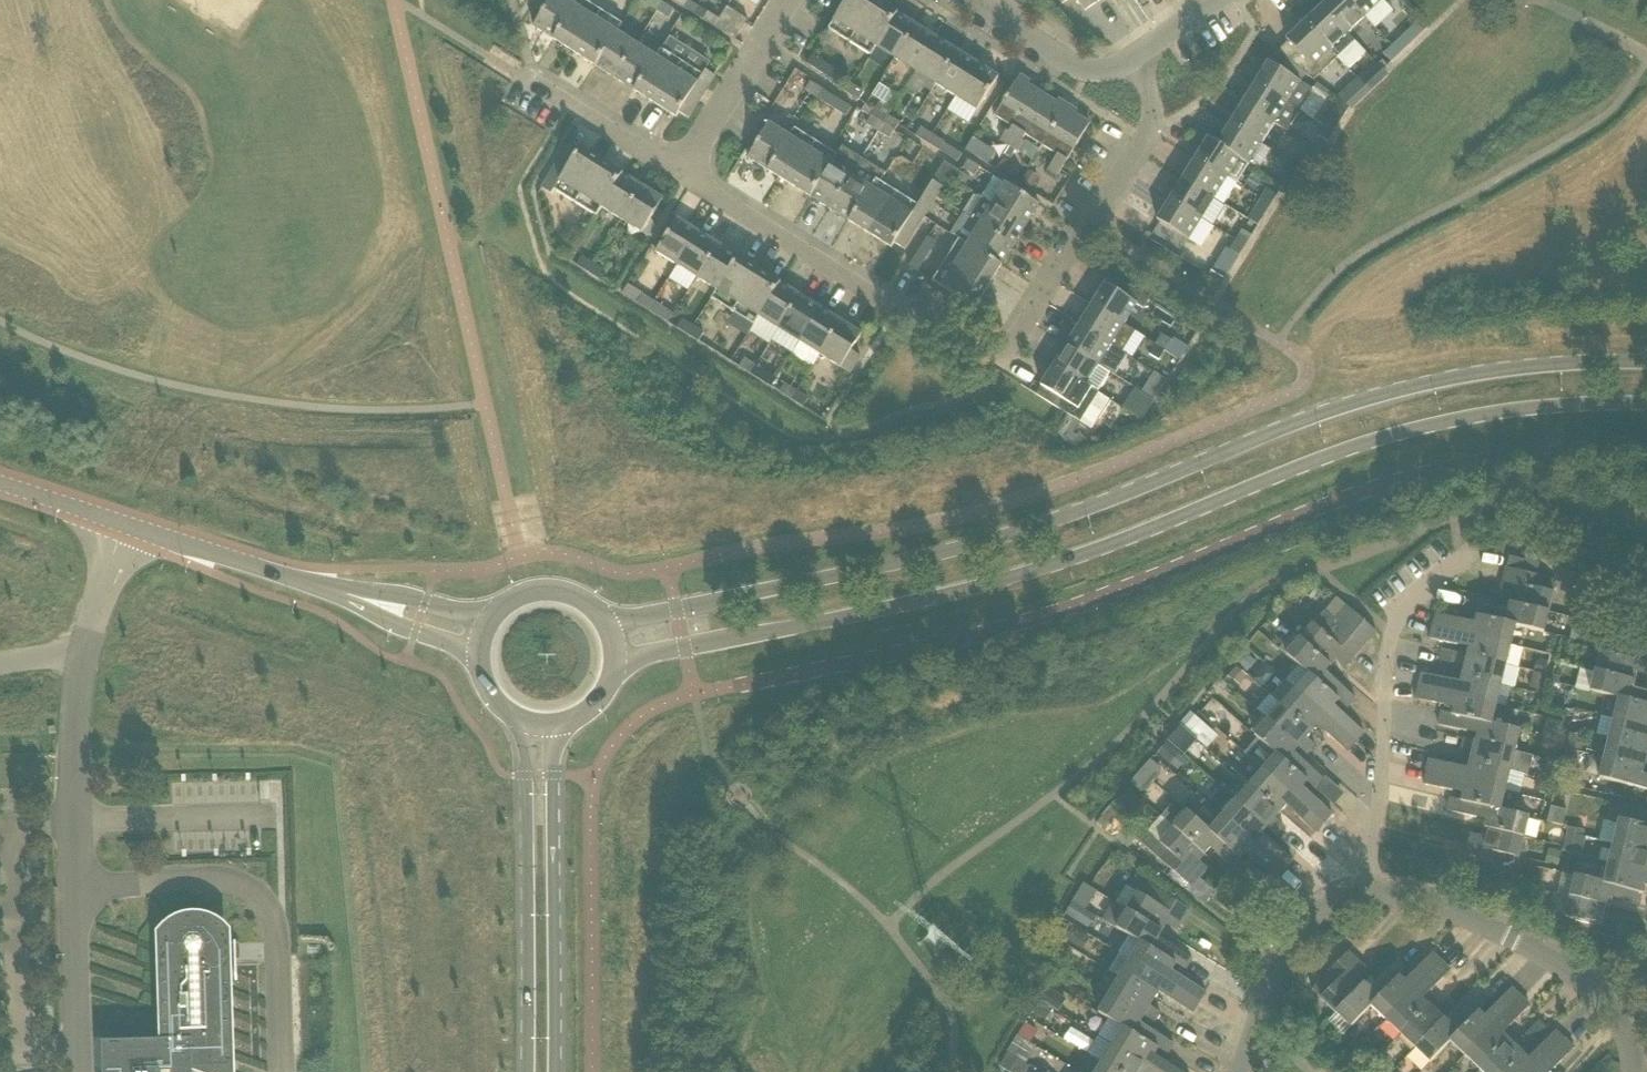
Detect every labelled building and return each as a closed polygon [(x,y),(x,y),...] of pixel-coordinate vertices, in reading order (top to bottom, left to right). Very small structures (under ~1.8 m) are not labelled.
[(555,40),(576,6),(575,5),(566,0),(551,0),(545,9),(534,27),(555,40)] [(536,3),(545,9),(551,0),(537,0),(536,3)] [(569,49),(595,7),(583,0),(578,0),(575,5),(576,6),(555,40),(569,49)] [(657,11),(663,3),(658,0),(648,0),(646,4),(657,11)] [(673,1),(684,8),(694,14),(699,6),(689,0),(674,0),(673,1)] [(829,29),(843,37),(866,0),(847,0),(829,29)] [(856,46),(883,4),(877,0),(866,0),(843,37),(856,46)] [(1085,11),(1102,0),(1078,0),(1085,11)] [(1365,16),(1350,0),(1329,0),(1323,6),(1348,32),(1365,16)] [(1382,0),(1350,0),(1365,16),(1382,0)] [(663,3),(657,11),(670,19),(675,10),(663,3)] [(897,13),(883,4),(856,46),(872,56),(877,48),(875,47),(897,13)] [(703,20),(715,28),(720,19),(719,18),(708,11),(699,6),(694,14),(703,20)] [(1356,40),(1348,32),(1323,6),(1305,23),(1338,58),(1356,40)] [(609,16),(595,7),(569,49),(583,58),(609,16)] [(720,19),(715,28),(736,40),(748,20),(727,7),(719,18),(720,19)] [(896,60),(917,25),(897,13),(875,47),(877,48),(896,60)] [(583,58),(597,67),(618,33),(617,32),(622,24),(609,16),(583,58)] [(1307,74),(1315,80),(1338,58),(1305,23),(1287,40),(1288,42),(1278,51),(1307,74)] [(1416,23),(1393,45),(1401,54),(1424,32),(1416,23)] [(896,60),(886,76),(897,83),(892,91),(900,96),(916,72),(937,38),(917,25),(896,60)] [(618,33),(597,67),(616,79),(637,45),(618,33)] [(916,72),(936,85),(958,51),(937,38),(916,72)] [(637,45),(616,79),(631,88),(652,55),(637,45)] [(1401,54),(1393,45),(1384,54),(1392,63),(1401,54)] [(646,98),(673,56),(661,49),(655,57),(652,55),(631,88),(646,98)] [(978,64),(958,51),(936,85),(956,97),(957,98),(978,64)] [(1269,62),(1302,82),(1307,74),(1278,51),(1272,57),(1269,62)] [(807,63),(816,69),(822,61),(812,55),(807,63)] [(662,108),(688,66),(673,56),(646,98),(662,108)] [(822,61),(816,69),(821,72),(826,76),(832,68),(826,64),(822,61)] [(1317,83),(1313,90),(1302,82),(1269,62),(1256,83),(1301,111),(1314,119),(1331,93),(1317,83)] [(1358,79),(1371,92),(1388,77),(1376,63),(1358,79)] [(969,124),(999,77),(978,64),(957,98),(956,97),(948,110),(969,124)] [(689,119),(716,77),(706,71),(704,75),(688,66),(662,108),(677,118),(680,113),(689,119)] [(841,74),(832,68),(826,76),(836,82),(841,74)] [(803,90),(807,81),(796,75),(791,84),(803,90)] [(1000,140),(1010,146),(1042,94),(1029,85),(1031,82),(1021,75),(995,115),(1012,126),(1008,132),(1006,131),(1000,140)] [(815,97),(821,89),(810,82),(805,90),(815,97)] [(1301,111),(1256,83),(1243,103),(1275,123),(1274,124),(1288,132),(1301,111)] [(865,93),(852,85),(847,94),(860,101),(865,93)] [(815,97),(826,103),(831,95),(821,89),(815,97)] [(1022,141),(1026,134),(1044,145),(1069,105),(1059,99),(1057,103),(1042,94),(1010,146),(1018,151),(1019,151),(1025,143),(1022,141)] [(841,102),(831,95),(826,103),(836,110),(841,102)] [(1338,99),(1329,115),(1331,116),(1341,122),(1349,108),(1338,99)] [(852,108),(841,102),(836,110),(846,116),(852,108)] [(1243,103),(1231,123),(1262,142),(1274,124),(1275,123),(1243,103)] [(1047,169),(1057,176),(1091,124),(1076,115),(1078,111),(1069,105),(1044,145),(1057,154),(1047,169)] [(888,116),(878,109),(876,108),(871,116),(883,124),(888,116)] [(866,125),(878,132),(883,124),(871,116),(866,125)] [(900,123),(890,117),(888,116),(883,124),(894,132),(900,123)] [(1325,126),(1334,132),(1341,122),(1331,116),(1325,126)] [(1250,162),(1262,142),(1231,123),(1218,143),(1250,162)] [(789,137),(769,124),(748,158),(769,171),(790,137),(789,137)] [(883,124),(878,132),(890,139),(894,132),(883,124)] [(1328,142),(1334,132),(1325,126),(1318,136),(1328,142)] [(769,171),(783,180),(810,137),(795,128),(789,137),(790,137),(769,171)] [(927,144),(932,136),(920,128),(915,137),(927,144)] [(932,136),(927,144),(939,152),(944,143),(932,136)] [(824,146),(810,137),(783,180),(797,189),(824,146)] [(1237,183),(1249,164),(1250,162),(1218,143),(1218,144),(1209,138),(1196,158),(1237,183)] [(1300,166),(1310,173),(1322,153),(1307,143),(1301,153),(1306,156),(1300,166)] [(578,152),(568,146),(543,188),(552,194),(554,190),(564,195),(590,153),(581,147),(578,152)] [(838,154),(824,146),(797,189),(811,197),(838,154)] [(1018,151),(1010,146),(1004,156),(1012,161),(1018,151)] [(843,147),(838,154),(811,197),(831,210),(862,158),(843,147)] [(996,152),(987,147),(980,159),(989,164),(996,152)] [(564,195),(582,207),(608,165),(590,153),(564,195)] [(877,179),(882,170),(862,158),(831,210),(850,222),(877,179)] [(1184,178),(1215,198),(1224,203),(1237,183),(1196,158),(1184,178)] [(1004,159),(997,170),(1006,175),(1013,164),(1004,159)] [(975,177),(980,168),(980,167),(968,160),(963,170),(975,177)] [(932,178),(945,187),(958,170),(945,161),(932,178)] [(601,207),(606,210),(627,176),(608,165),(582,207),(596,216),(601,207)] [(1301,188),(1310,173),(1300,166),(1293,177),(1294,178),(1291,182),(1301,188)] [(1021,183),(1032,190),(1040,177),(1029,171),(1021,183)] [(606,210),(624,222),(645,188),(627,176),(606,210)] [(1027,226),(1040,205),(1005,183),(1004,183),(995,178),(982,198),(1027,226)] [(1202,219),(1215,198),(1184,178),(1170,200),(1202,219)] [(864,230),(891,188),(877,179),(850,222),(864,230)] [(933,181),(927,190),(937,197),(943,187),(933,181)] [(643,233),(664,199),(645,188),(624,222),(643,233)] [(878,239),(905,196),(891,188),(864,230),(878,239)] [(1268,189),(1261,199),(1271,205),(1278,195),(1268,189)] [(931,206),(937,197),(927,190),(921,200),(931,206)] [(979,223),(1014,246),(1027,226),(982,198),(978,195),(966,216),(972,219),(979,223)] [(905,196),(878,239),(892,248),(895,243),(904,249),(931,206),(921,200),(918,205),(905,196)] [(1271,205),(1261,199),(1249,220),(1259,226),(1271,205)] [(1158,220),(1189,240),(1202,219),(1170,200),(1158,220)] [(699,232),(678,218),(656,252),(677,265),(699,232)] [(979,223),(972,219),(960,238),(1001,266),(1014,246),(979,223)] [(1236,240),(1246,247),(1252,236),(1242,230),(1236,240)] [(698,278),(719,244),(699,232),(677,265),(698,278)] [(928,237),(918,253),(927,258),(936,242),(928,237)] [(950,253),(993,280),(1001,266),(960,238),(959,239),(950,253)] [(1240,256),(1246,247),(1236,240),(1230,250),(1240,256)] [(734,254),(719,244),(698,278),(713,288),(734,254)] [(918,253),(910,267),(918,272),(927,258),(918,253)] [(993,280),(950,253),(942,267),(984,294),(993,280)] [(734,254),(713,288),(717,290),(711,299),(723,306),(750,263),(734,254)] [(577,267),(590,276),(596,266),(582,258),(577,267)] [(750,263),(723,306),(738,316),(765,273),(750,263)] [(596,266),(590,276),(601,282),(607,273),(596,266)] [(942,267),(933,281),(975,308),(984,294),(942,267)] [(1227,276),(1214,267),(1209,276),(1222,284),(1227,276)] [(759,317),(780,283),(765,273),(738,316),(754,325),(759,317)] [(800,295),(780,283),(759,317),(780,329),(800,295)] [(1146,310),(1151,301),(1128,286),(1123,294),(1106,284),(1093,305),(1124,325),(1124,324),(1136,305),(1146,310)] [(644,295),(638,305),(649,312),(655,301),(644,295)] [(821,308),(800,295),(780,329),(774,339),(795,351),(821,308)] [(655,301),(649,312),(659,318),(668,324),(674,314),(655,301)] [(1093,305),(1080,325),(1124,352),(1136,331),(1124,324),(1124,325),(1093,305)] [(820,355),(842,321),(821,308),(795,351),(792,356),(812,368),(820,355)] [(685,333),(691,324),(684,320),(678,329),(685,333)] [(820,355),(851,374),(861,357),(852,351),(862,334),(842,321),(820,355)] [(691,324),(685,333),(700,342),(705,333),(691,324)] [(1124,352),(1080,325),(1067,345),(1112,373),(1115,375),(1128,355),(1124,352)] [(1166,351),(1172,341),(1163,334),(1156,345),(1166,351)] [(1112,373),(1067,345),(1055,365),(1099,393),(1112,373)] [(1150,355),(1160,361),(1166,351),(1156,345),(1150,355)] [(751,374),(757,365),(745,358),(740,367),(751,374)] [(757,365),(751,374),(763,382),(769,373),(757,365)] [(1055,365),(1041,386),(1052,393),(1047,401),(1068,415),(1058,431),(1066,442),(1075,436),(1074,434),(1081,423),(1092,430),(1112,401),(1099,393),(1055,365)] [(792,400),(797,391),(785,384),(780,393),(792,400)] [(1133,415),(1146,395),(1140,392),(1140,391),(1137,389),(1124,409),(1133,415)] [(797,391),(792,400),(804,408),(810,399),(797,391)] [(1080,432),(1075,436),(1066,442),(1075,456),(1090,445),(1080,432)] [(1512,595),(1510,603),(1549,613),(1557,581),(1537,576),(1540,564),(1509,556),(1501,592),(1512,595)] [(1599,581),(1587,578),(1583,595),(1595,598),(1599,581)] [(1345,667),(1377,631),(1347,606),(1335,596),(1323,610),(1325,612),(1314,625),(1313,624),(1299,639),(1331,666),(1337,659),(1345,666),(1345,667)] [(1549,613),(1510,603),(1508,613),(1497,610),(1498,608),(1470,601),(1466,614),(1477,617),(1515,627),(1544,634),(1549,613)] [(1434,626),(1510,645),(1515,627),(1477,617),(1474,626),(1464,623),(1465,621),(1436,614),(1434,626)] [(1275,617),(1270,622),(1277,628),(1281,623),(1275,617)] [(1505,665),(1510,645),(1434,626),(1431,639),(1458,645),(1459,644),(1469,646),(1467,655),(1505,665)] [(1325,673),(1331,666),(1299,639),(1292,633),(1278,649),(1285,655),(1307,674),(1339,700),(1338,701),(1347,708),(1356,698),(1334,679),(1333,680),(1325,673)] [(1622,643),(1619,656),(1600,651),(1595,672),(1635,682),(1637,673),(1646,675),(1646,649),(1622,643)] [(1256,663),(1247,655),(1247,656),(1242,652),(1234,663),(1238,667),(1246,674),(1256,663)] [(1505,665),(1467,655),(1456,652),(1453,664),(1454,664),(1454,663),(1464,666),(1462,675),(1511,687),(1513,688),(1518,668),(1505,665)] [(1545,674),(1548,663),(1536,660),(1534,671),(1545,674)] [(1246,674),(1238,667),(1237,666),(1229,676),(1240,685),(1248,676),(1246,674)] [(1635,682),(1595,672),(1590,691),(1618,698),(1618,699),(1646,706),(1646,692),(1644,691),(1643,693),(1633,691),(1635,682)] [(1421,673),(1419,685),(1496,704),(1506,706),(1511,687),(1462,675),(1460,685),(1449,682),(1450,680),(1421,673)] [(1535,673),(1532,688),(1540,690),(1544,676),(1535,673)] [(1356,741),(1364,732),(1342,713),(1341,715),(1332,708),(1338,701),(1339,700),(1307,674),(1294,689),(1356,741)] [(1218,684),(1224,690),(1228,686),(1221,680),(1218,684)] [(1325,733),(1348,752),(1356,741),(1294,689),(1284,680),(1271,695),(1281,704),(1313,731),(1318,724),(1326,731),(1325,733)] [(1444,703),(1454,706),(1452,714),(1491,723),(1496,704),(1419,685),(1415,698),(1444,705),(1444,703)] [(1618,699),(1614,718),(1646,726),(1646,706),(1618,699)] [(1313,731),(1281,704),(1268,719),(1300,746),(1298,747),(1308,755),(1316,746),(1315,745),(1314,746),(1306,739),(1313,731)] [(1491,723),(1452,714),(1442,712),(1439,725),(1467,732),(1468,730),(1478,732),(1476,741),(1527,753),(1532,734),(1491,724),(1491,723)] [(1195,716),(1184,728),(1209,750),(1220,737),(1195,716)] [(1559,739),(1563,721),(1548,718),(1543,735),(1559,739)] [(1614,718),(1609,738),(1646,747),(1646,726),(1614,718)] [(1300,746),(1268,719),(1253,736),(1257,739),(1307,782),(1315,789),(1324,779),(1302,759),(1301,761),(1293,754),(1298,747),(1300,746)] [(1167,741),(1173,747),(1184,734),(1177,728),(1166,741),(1167,741)] [(1576,751),(1579,736),(1571,733),(1567,749),(1576,751)] [(1471,761),(1524,774),(1529,754),(1527,753),(1476,741),(1464,738),(1462,750),(1463,751),(1463,750),(1473,752),(1471,761)] [(1646,755),(1646,747),(1609,738),(1604,758),(1644,768),(1646,769),(1646,758),(1646,757),(1646,755)] [(1244,754),(1262,769),(1263,769),(1325,822),(1333,813),(1311,794),(1310,796),(1301,788),(1307,782),(1257,739),(1244,754)] [(1182,755),(1173,747),(1167,741),(1157,752),(1173,765),(1182,755)] [(1549,743),(1545,758),(1555,761),(1558,745),(1549,743)] [(1149,758),(1131,781),(1144,791),(1162,768),(1149,758)] [(1551,776),(1555,761),(1545,758),(1541,774),(1551,776)] [(1646,790),(1646,778),(1642,777),(1644,768),(1604,758),(1599,779),(1646,790)] [(1525,774),(1524,774),(1471,761),(1469,771),(1458,768),(1459,766),(1430,759),(1427,771),(1504,790),(1521,794),(1525,774)] [(1249,784),(1281,812),(1287,805),(1295,812),(1294,813),(1316,832),(1325,822),(1263,769),(1262,769),(1249,784)] [(1500,808),(1504,790),(1427,771),(1424,784),(1453,791),(1453,789),(1464,792),(1462,800),(1462,801),(1500,808)] [(1546,793),(1549,781),(1537,778),(1533,790),(1546,793)] [(1274,819),(1281,812),(1249,784),(1236,800),(1268,827),(1267,828),(1276,836),(1284,826),(1283,825),(1283,826),(1274,819)] [(1128,788),(1104,816),(1097,823),(1107,831),(1126,808),(1131,812),(1142,799),(1128,788)] [(1209,803),(1285,868),(1293,859),(1271,840),(1269,842),(1261,835),(1267,828),(1268,827),(1236,800),(1222,788),(1209,803)] [(1485,828),(1523,837),(1528,817),(1499,810),(1500,808),(1462,801),(1462,800),(1451,798),(1448,811),(1476,818),(1477,816),(1487,818),(1485,828)] [(1276,878),(1285,868),(1209,803),(1204,800),(1192,816),(1241,858),(1247,851),(1255,858),(1254,859),(1276,878)] [(1241,858),(1192,816),(1175,801),(1162,817),(1205,854),(1212,847),(1220,854),(1218,855),(1240,875),(1249,865),(1241,858)] [(1608,803),(1600,841),(1613,844),(1646,853),(1646,812),(1608,803)] [(1547,822),(1563,826),(1566,811),(1551,807),(1547,822)] [(1158,857),(1192,887),(1208,869),(1200,861),(1205,854),(1162,817),(1161,817),(1140,842),(1158,857)] [(1575,835),(1577,829),(1569,827),(1562,851),(1581,856),(1586,838),(1584,837),(1575,835)] [(1466,858),(1494,864),(1497,853),(1518,858),(1523,837),(1485,828),(1483,836),(1471,833),(1466,858)] [(1577,829),(1575,835),(1584,837),(1585,831),(1577,829)] [(1646,873),(1646,853),(1613,844),(1609,863),(1646,873)] [(1558,866),(1561,853),(1549,850),(1546,863),(1558,866)] [(1609,863),(1604,884),(1639,892),(1643,893),(1646,884),(1646,873),(1609,863)] [(1558,893),(1571,897),(1610,906),(1612,897),(1623,900),(1622,901),(1635,905),(1639,892),(1604,884),(1563,873),(1558,893)] [(1177,930),(1189,909),(1164,893),(1135,876),(1128,887),(1118,905),(1127,911),(1162,932),(1167,923),(1176,929),(1176,930),(1177,930)] [(1615,937),(1620,917),(1608,915),(1610,906),(1571,897),(1566,917),(1600,925),(1598,934),(1615,937)] [(1088,929),(1096,916),(1089,911),(1073,901),(1065,914),(1088,929)] [(1157,940),(1162,932),(1127,911),(1116,929),(1129,937),(1176,965),(1185,970),(1192,958),(1167,943),(1166,945),(1157,940)] [(194,1067),(203,1067),(203,1071),(207,1071),(232,1071),(228,931),(225,928),(222,926),(219,923),(215,921),(212,920),(210,919),(206,917),(202,916),(197,916),(192,916),(187,917),(185,917),(181,919),(177,921),(174,922),(172,924),(168,926),(165,929),(163,931),(162,934),(165,1040),(103,1042),(104,1071),(194,1071),(194,1067)] [(1064,940),(1083,951),(1091,937),(1072,926),(1064,940)] [(1200,1002),(1207,991),(1182,976),(1180,978),(1171,972),(1176,965),(1129,937),(1119,953),(1200,1002)] [(1057,945),(1049,958),(1059,965),(1068,951),(1057,945)] [(1594,963),(1606,969),(1613,956),(1601,950),(1594,963)] [(1348,952),(1312,989),(1336,1012),(1364,983),(1358,978),(1366,969),(1348,952)] [(1168,998),(1193,1013),(1200,1002),(1119,953),(1108,971),(1120,978),(1155,999),(1160,990),(1169,996),(1168,998)] [(1386,1020),(1442,962),(1433,953),(1412,974),(1414,975),(1406,983),(1400,977),(1372,1006),(1386,1020)] [(1371,990),(1364,983),(1336,1012),(1352,1027),(1372,1006),(1400,977),(1407,969),(1398,960),(1377,981),(1379,982),(1371,990)] [(1431,992),(1451,970),(1442,962),(1386,1020),(1401,1034),(1429,1005),(1422,998),(1429,990),(1431,992)] [(1155,999),(1120,978),(1109,994),(1144,1016),(1154,1023),(1161,1012),(1160,1011),(1159,1012),(1150,1007),(1155,999)] [(1035,998),(1040,1001),(1059,1013),(1067,1000),(1042,985),(1035,998)] [(1485,1018),(1479,1012),(1451,1042),(1465,1054),(1521,997),(1512,988),(1492,1009),(1493,1011),(1485,1018)] [(1144,1016),(1109,994),(1097,1014),(1123,1029),(1158,1049),(1167,1055),(1175,1043),(1150,1028),(1149,1030),(1139,1024),(1144,1016)] [(1450,1025),(1444,1019),(1443,1018),(1415,1047),(1431,1062),(1450,1041),(1451,1042),(1479,1012),(1486,1005),(1477,995),(1456,1016),(1458,1018),(1450,1025)] [(1479,1068),(1507,1040),(1501,1033),(1509,1026),(1510,1027),(1530,1006),(1521,997),(1465,1054),(1479,1068)] [(1056,1018),(1059,1013),(1040,1001),(1030,1017),(1049,1028),(1056,1018)] [(1436,1011),(1429,1005),(1401,1034),(1415,1047),(1443,1018),(1444,1019),(1452,1010),(1443,1002),(1442,1003),(1443,1003),(1436,1011)] [(1026,1023),(1019,1035),(1030,1042),(1037,1030),(1026,1023)] [(1158,1071),(1182,1071),(1164,1061),(1163,1062),(1154,1057),(1158,1049),(1123,1029),(1113,1045),(1158,1071)] [(1565,1039),(1556,1031),(1536,1052),(1537,1053),(1530,1061),(1523,1054),(1506,1071),(1533,1071),(1565,1039)] [(1507,1040),(1479,1068),(1483,1071),(1506,1071),(1523,1054),(1531,1046),(1522,1037),(1522,1038),(1522,1039),(1515,1047),(1507,1040)] [(1565,1039),(1533,1071),(1549,1071),(1553,1068),(1554,1069),(1574,1048),(1565,1039)] [(1119,1071),(1158,1071),(1113,1045),(1102,1062),(1119,1071)] [(1380,1054),(1371,1045),(1365,1052),(1374,1061),(1380,1054)] [(1333,1061),(1338,1056),(1340,1054),(1335,1050),(1333,1048),(1327,1055),(1328,1057),(1333,1061)] [(1008,1053),(1000,1066),(1010,1071),(1026,1071),(1030,1066),(1008,1053)] [(1396,1069),(1384,1057),(1376,1065),(1383,1071),(1393,1071),(1396,1069)] [(1102,1062),(1096,1071),(1119,1071),(1102,1062)]
